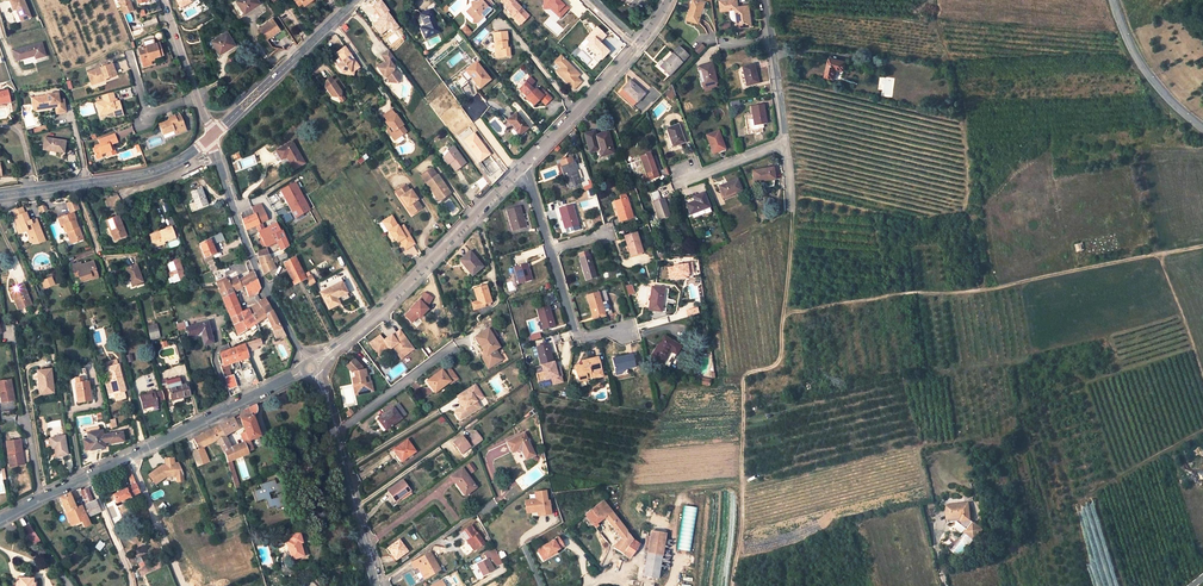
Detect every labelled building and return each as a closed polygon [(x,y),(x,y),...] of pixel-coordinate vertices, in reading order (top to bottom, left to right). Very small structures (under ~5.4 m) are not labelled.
[(23,0),(10,0),(9,1),(13,10),(15,10),(20,22),(30,18),(23,0)] [(123,12),(132,9),(129,0),(118,0),(123,12)] [(236,1),(243,13),(258,3),(256,0),(237,0),(236,1)] [(491,0),(480,0),(478,2),(471,1),(471,8),(466,12),(471,18),(472,22),(477,22),(484,17),(480,13),(488,7),(491,7),(494,4),(491,0)] [(497,1),(506,11),(509,8),(503,2),(506,0),(498,0),(497,1)] [(530,16),(514,0),(506,0),(503,2),(509,8),(506,11),(512,17),(513,16),(521,25),(530,16)] [(688,20),(699,23),(706,3),(697,0),(695,0),(693,9),(691,8),(688,20)] [(737,12),(738,21),(739,27),(752,26),(749,5),(736,7),(735,2),(719,4),(720,14),(731,12),(737,12)] [(142,6),(138,7),(141,16),(151,12),(150,8),(144,10),(142,6)] [(12,11),(17,23),(20,22),(15,10),(13,10),(12,11)] [(429,10),(420,14),(425,27),(421,28),(425,39),(440,32),(430,10),(429,10)] [(279,30),(272,20),(258,28),(265,39),(279,30)] [(466,27),(461,32),(466,39),(471,34),(466,27)] [(496,51),(497,58),(510,56),(509,48),(505,48),(505,42),(508,41),(506,32),(494,34),(496,51)] [(224,48),(225,50),(234,45),(226,33),(211,41),(218,52),(224,48)] [(142,63),(150,61),(149,58),(162,54),(159,42),(138,48),(142,63)] [(34,56),(35,59),(45,56),(41,43),(13,51),(16,61),(34,56)] [(345,46),(337,51),(340,56),(344,56),(343,60),(337,64),(342,72),(345,70),(350,71),(351,69),(355,70),(360,67),(349,52),(345,46)] [(673,53),(660,67),(670,76),(689,55),(680,46),(673,53)] [(696,52),(699,56),(705,50),(701,47),(696,52)] [(382,64),(377,68),(384,78),(388,75),(391,80),(391,83),(399,84),(399,75),(397,72),(394,71),(394,68),(392,65),(397,62),(388,50),(381,56),(385,62),(386,63),(384,65),(382,64)] [(344,56),(340,56),(334,60),(337,64),(343,60),(344,56)] [(557,73),(574,89),(581,82),(577,77),(580,75),(560,56),(554,62),(561,69),(557,73)] [(830,58),(826,77),(834,79),(836,69),(844,70),(846,61),(830,58)] [(479,89),(490,80),(475,63),(465,71),(472,80),(479,89)] [(711,64),(698,67),(704,86),(716,83),(711,64)] [(105,77),(105,79),(106,79),(115,76),(111,65),(101,69),(87,74),(90,83),(91,83),(95,82),(96,84),(102,82),(101,79),(105,77)] [(754,65),(742,68),(747,85),(758,83),(754,65)] [(472,80),(465,71),(460,75),(462,77),(456,82),(461,89),(472,80)] [(343,94),(341,90),(342,90),(335,79),(333,80),(331,76),(326,80),(324,86),(332,96),(339,97),(343,94)] [(342,90),(345,87),(338,77),(335,79),(342,90)] [(531,78),(522,87),(522,92),(528,98),(531,101),(530,102),(535,107),(541,100),(546,105),(553,99),(542,89),(539,92),(536,89),(534,90),(532,88),(537,84),(531,78)] [(627,94),(636,103),(645,93),(630,81),(623,90),(627,94)] [(675,94),(672,84),(663,93),(670,99),(675,94)] [(10,103),(7,90),(0,92),(0,105),(10,103)] [(627,94),(623,90),(619,94),(634,106),(636,103),(627,94)] [(52,108),(53,112),(62,111),(60,99),(56,100),(54,93),(44,95),(45,97),(31,99),(32,107),(39,107),(40,110),(46,109),(45,106),(50,105),(50,108),(52,108)] [(116,103),(115,100),(112,93),(102,96),(104,101),(96,104),(100,116),(109,114),(109,112),(113,111),(113,112),(115,117),(123,115),(119,102),(117,103),(116,103)] [(745,116),(748,134),(763,132),(762,125),(767,124),(764,105),(751,106),(753,114),(745,116)] [(394,132),(391,136),(394,141),(406,132),(402,126),(403,125),(392,110),(384,116),(387,121),(385,122),(389,128),(390,127),(394,132)] [(516,112),(506,120),(519,136),(529,128),(516,112)] [(177,123),(174,116),(169,118),(169,120),(159,124),(161,129),(158,130),(159,134),(162,133),(163,135),(174,130),(175,133),(175,134),(186,130),(182,121),(177,123)] [(684,142),(678,125),(674,126),(667,129),(673,146),(684,142)] [(117,133),(120,140),(133,134),(130,127),(117,133)] [(719,131),(706,136),(713,154),(725,149),(719,131)] [(478,164),(490,155),(473,132),(461,141),(478,164)] [(593,150),(594,152),(596,151),(599,151),(601,157),(608,155),(613,153),(607,132),(595,136),(594,132),(584,135),(589,151),(593,150)] [(93,149),(95,156),(100,154),(107,152),(108,157),(116,154),(115,149),(113,150),(112,147),(114,146),(113,143),(118,142),(115,134),(98,140),(100,146),(93,149)] [(44,139),(42,151),(64,153),(65,141),(44,139)] [(277,152),(281,160),(287,157),(294,170),(304,164),(291,143),(277,152)] [(446,158),(450,164),(456,172),(466,164),(454,148),(449,152),(446,158)] [(645,182),(660,176),(657,170),(659,169),(655,156),(652,157),(650,153),(639,157),(645,174),(643,175),(645,182)] [(558,159),(560,167),(574,163),(571,154),(558,159)] [(574,163),(560,167),(568,187),(581,182),(574,163)] [(753,171),(754,182),(764,181),(775,179),(773,168),(753,171)] [(435,192),(441,200),(450,194),(433,169),(421,177),(433,193),(435,192)] [(719,187),(723,197),(741,190),(737,180),(719,187)] [(307,204),(295,183),(281,191),(296,218),(308,211),(304,205),(307,204)] [(408,206),(406,207),(412,215),(422,208),(417,200),(418,200),(411,190),(410,191),(406,186),(396,193),(401,199),(402,198),(408,206)] [(207,204),(201,188),(190,192),(194,202),(197,208),(206,205),(207,204)] [(657,191),(650,194),(653,202),(659,219),(669,215),(663,199),(660,200),(657,191)] [(433,193),(439,202),(441,200),(435,192),(433,193)] [(686,205),(690,214),(709,207),(704,193),(693,197),(695,201),(686,205)] [(619,222),(633,218),(626,198),(625,195),(620,197),(621,200),(613,202),(617,214),(620,213),(621,216),(618,217),(619,222)] [(72,211),(79,208),(76,200),(66,203),(70,212),(72,211)] [(197,208),(194,202),(188,204),(191,212),(207,206),(206,205),(197,208)] [(262,224),(267,221),(261,205),(252,209),(255,216),(243,221),(246,231),(255,227),(262,224)] [(564,229),(578,225),(572,205),(558,209),(560,213),(563,212),(564,216),(561,217),(564,229)] [(521,212),(519,207),(506,211),(512,230),(525,226),(522,215),(519,216),(518,212),(521,212)] [(31,240),(38,238),(40,244),(46,242),(39,224),(35,225),(33,222),(32,219),(31,219),(28,214),(27,214),(25,209),(15,212),(17,218),(16,219),(20,228),(18,228),(20,234),(28,232),(31,240)] [(68,231),(72,243),(79,240),(78,237),(81,235),(73,213),(70,214),(58,219),(60,226),(62,225),(65,232),(66,231),(68,231)] [(106,221),(114,240),(126,235),(118,216),(106,221)] [(389,231),(387,233),(392,240),(394,241),(397,239),(399,242),(404,250),(415,244),(404,226),(398,229),(392,217),(384,222),(389,231)] [(168,220),(171,227),(175,237),(178,235),(172,219),(168,220)] [(384,222),(381,223),(387,233),(389,231),(384,222)] [(262,224),(255,227),(258,234),(265,231),(262,224)] [(262,240),(265,245),(266,248),(276,242),(280,251),(281,252),(283,250),(288,247),(286,243),(285,239),(281,231),(279,232),(276,225),(265,231),(258,234),(262,240)] [(165,243),(164,242),(175,237),(171,227),(160,231),(160,233),(149,237),(153,247),(154,247),(165,243)] [(224,239),(221,232),(209,237),(209,239),(199,244),(205,257),(216,252),(212,245),(215,244),(224,239)] [(624,236),(630,256),(642,252),(636,233),(624,236)] [(1076,244),(1077,252),(1085,250),(1083,242),(1076,244)] [(257,254),(258,257),(268,254),(267,249),(257,252),(257,254)] [(271,259),(276,257),(284,253),(283,251),(281,252),(280,251),(269,256),(271,259)] [(470,252),(461,260),(467,266),(466,268),(472,275),(482,266),(470,252)] [(595,277),(589,255),(588,256),(587,252),(579,254),(580,258),(579,259),(586,280),(595,277)] [(278,261),(287,257),(285,253),(284,253),(276,257),(278,261)] [(271,259),(269,256),(268,254),(258,257),(260,262),(264,274),(275,268),(274,265),(273,264),(275,263),(276,264),(277,264),(277,262),(278,261),(276,257),(271,259)] [(166,263),(174,282),(185,278),(178,258),(166,263)] [(294,284),(306,279),(295,258),(283,264),(289,276),(294,284)] [(207,262),(210,271),(217,268),(213,259),(207,262)] [(90,277),(91,279),(98,277),(93,261),(86,263),(86,264),(81,266),(80,263),(71,266),(75,277),(79,276),(80,280),(90,277)] [(673,267),(668,268),(669,279),(675,278),(675,276),(688,275),(687,273),(692,273),(691,263),(686,264),(686,265),(673,266),(673,267)] [(125,268),(132,286),(143,282),(136,264),(125,268)] [(524,265),(513,268),(518,283),(531,280),(528,268),(525,269),(524,265)] [(233,292),(244,286),(256,279),(254,273),(250,274),(238,280),(236,277),(217,286),(222,298),(233,292)] [(311,276),(306,279),(310,286),(314,283),(311,276)] [(43,281),(45,288),(53,285),(50,278),(43,281)] [(259,289),(260,288),(256,279),(244,286),(248,297),(257,293),(259,289)] [(16,298),(20,309),(31,305),(23,284),(22,283),(17,286),(10,288),(14,299),(16,298)] [(338,296),(338,298),(347,294),(341,283),(321,293),(329,309),(339,304),(336,299),(336,297),(338,296)] [(486,285),(473,289),(477,301),(471,303),(473,310),(479,308),(479,307),(492,303),(486,285)] [(668,290),(663,289),(655,288),(652,288),(649,310),(654,310),(654,313),(655,313),(655,311),(660,311),(665,312),(666,303),(673,303),(673,300),(667,299),(668,290)] [(586,295),(592,316),(605,313),(605,315),(611,314),(604,291),(599,292),(586,295)] [(249,316),(251,315),(261,308),(258,302),(248,308),(248,307),(241,310),(233,292),(222,298),(230,317),(241,313),(243,316),(248,314),(249,316)] [(410,310),(404,316),(411,322),(412,322),(417,316),(418,318),(427,309),(426,308),(432,297),(424,293),(419,300),(419,299),(411,307),(412,308),(410,310)] [(261,308),(251,315),(256,323),(266,317),(273,330),(276,340),(286,336),(276,317),(264,298),(261,300),(258,302),(261,308)] [(549,307),(536,310),(542,330),(554,326),(549,307)] [(696,309),(686,312),(687,317),(698,314),(696,309)] [(237,335),(256,323),(251,315),(249,316),(248,314),(243,316),(241,313),(230,317),(233,323),(237,335)] [(418,318),(417,316),(412,322),(415,325),(421,320),(418,318)] [(213,342),(207,322),(185,328),(188,337),(198,334),(201,336),(204,345),(213,342)] [(150,340),(160,337),(156,324),(146,326),(150,340)] [(391,346),(398,356),(412,347),(399,330),(391,336),(392,337),(391,338),(386,337),(382,340),(379,335),(368,343),(377,354),(387,347),(388,348),(391,346)] [(475,338),(480,345),(486,355),(483,357),(482,361),(486,366),(491,363),(493,366),(502,360),(495,349),(498,347),(488,330),(475,338)] [(681,346),(675,343),(664,336),(651,357),(662,363),(668,367),(671,362),(669,361),(671,358),(673,359),(681,346)] [(263,338),(254,341),(243,344),(245,350),(262,345),(261,343),(264,342),(263,338)] [(225,365),(248,357),(245,350),(243,344),(230,348),(219,352),(223,364),(223,365),(225,365)] [(554,362),(549,344),(536,347),(539,356),(541,365),(554,362)] [(412,347),(398,356),(400,359),(414,350),(412,347)] [(614,371),(635,367),(632,355),(614,358),(615,360),(612,361),(614,371)] [(482,361),(483,357),(472,362),(478,370),(486,366),(482,361)] [(592,378),(602,376),(597,357),(581,360),(582,365),(579,365),(580,369),(577,370),(575,370),(578,382),(586,380),(586,378),(591,377),(589,372),(591,371),(592,378)] [(360,391),(368,389),(367,383),(370,382),(368,375),(365,376),(364,369),(363,369),(362,368),(353,359),(346,367),(353,373),(354,373),(355,379),(352,380),(354,386),(358,385),(360,391)] [(555,369),(554,362),(541,365),(543,372),(536,373),(538,382),(551,378),(553,385),(562,382),(561,376),(562,376),(561,370),(555,372),(554,369),(555,369)] [(125,391),(120,371),(118,365),(107,368),(114,394),(125,391)] [(220,367),(224,378),(233,375),(225,365),(223,365),(220,367)] [(441,371),(429,380),(432,384),(430,386),(435,392),(449,382),(450,383),(456,379),(449,368),(446,370),(444,369),(441,371)] [(54,393),(51,369),(37,370),(39,383),(42,383),(43,394),(54,393)] [(233,375),(224,378),(228,389),(237,386),(233,375)] [(83,382),(82,377),(74,378),(78,402),(91,401),(88,381),(83,382)] [(698,377),(698,385),(709,386),(711,385),(711,381),(712,380),(698,377)] [(0,391),(0,395),(1,401),(14,399),(10,378),(0,380),(0,386),(1,390),(0,391)] [(180,385),(178,378),(176,379),(166,381),(172,404),(184,401),(183,397),(189,396),(186,384),(180,385)] [(482,393),(475,383),(456,395),(460,400),(462,399),(464,402),(462,403),(463,404),(454,410),(460,419),(478,407),(473,399),(482,393)] [(358,385),(354,386),(356,396),(370,392),(369,389),(368,389),(360,391),(358,385)] [(125,391),(114,394),(115,400),(127,396),(125,391)] [(157,401),(164,400),(162,391),(155,393),(155,392),(139,396),(142,409),(158,405),(157,401)] [(473,399),(478,407),(481,405),(478,400),(484,396),(482,393),(473,399)] [(256,405),(256,404),(242,410),(239,416),(240,420),(245,432),(241,434),(240,436),(243,443),(247,452),(251,451),(252,449),(248,441),(259,437),(251,417),(253,415),(255,414),(256,412),(256,410),(257,408),(256,405)] [(377,420),(385,430),(401,418),(405,415),(397,405),(393,408),(393,407),(377,420)] [(237,429),(233,418),(218,426),(224,436),(229,433),(228,431),(230,430),(231,432),(237,429)] [(218,444),(226,440),(224,436),(218,426),(193,439),(199,449),(203,447),(216,440),(218,444)] [(102,430),(99,431),(87,433),(82,434),(85,450),(89,449),(89,450),(104,448),(104,443),(109,443),(110,444),(123,442),(122,433),(103,435),(102,430)] [(477,432),(468,438),(469,439),(474,446),(483,439),(477,432)] [(534,455),(524,433),(506,442),(510,452),(511,453),(516,450),(522,452),(525,459),(534,455)] [(54,448),(56,454),(56,456),(64,455),(68,454),(64,436),(49,438),(51,449),(54,448)] [(453,443),(456,448),(469,439),(468,438),(464,441),(461,437),(453,443)] [(474,446),(469,439),(456,448),(460,454),(461,453),(469,447),(470,448),(474,446)] [(19,451),(22,450),(20,440),(6,442),(10,464),(21,462),(19,451)] [(230,448),(226,440),(218,444),(224,454),(232,450),(230,448)] [(399,464),(401,462),(415,452),(406,440),(393,450),(397,456),(394,457),(399,464)] [(232,450),(224,454),(227,462),(230,460),(248,454),(247,452),(243,443),(230,448),(232,450)] [(198,450),(203,464),(209,461),(203,447),(199,449),(198,450)] [(21,462),(10,464),(10,467),(24,465),(22,450),(19,451),(21,462)] [(191,452),(196,466),(203,464),(198,450),(191,452)] [(174,463),(173,457),(165,458),(166,465),(161,466),(149,475),(155,484),(166,478),(174,476),(176,476),(177,481),(183,479),(182,468),(178,462),(174,463)] [(230,460),(227,462),(235,488),(238,487),(230,460)] [(476,469),(471,463),(466,467),(471,473),(476,469)] [(115,503),(139,493),(135,484),(128,466),(124,468),(130,484),(131,484),(132,486),(112,495),(115,503)] [(473,484),(462,470),(451,477),(465,496),(476,487),(475,486),(473,484)] [(263,489),(275,484),(274,480),(262,484),(263,489)] [(388,491),(392,497),(406,486),(402,481),(388,491)] [(283,502),(282,498),(286,497),(285,494),(283,494),(279,483),(275,484),(263,489),(262,484),(260,485),(261,489),(252,492),(256,502),(264,499),(268,509),(273,507),(271,503),(274,502),(275,506),(276,509),(284,506),(284,504),(285,503),(284,502),(283,502)] [(402,501),(412,494),(406,486),(392,497),(396,502),(400,499),(402,501)] [(99,512),(94,501),(92,502),(86,488),(81,490),(80,489),(59,498),(70,525),(81,520),(82,523),(84,528),(90,525),(87,518),(98,512),(99,512)] [(536,498),(525,500),(527,512),(533,511),(538,510),(539,515),(551,513),(549,500),(547,500),(546,489),(535,491),(536,498)] [(604,517),(614,530),(612,531),(616,536),(618,535),(620,538),(613,548),(629,559),(638,544),(633,541),(626,533),(603,501),(584,515),(593,526),(595,528),(597,526),(596,524),(604,517)] [(968,503),(946,506),(948,523),(957,522),(965,531),(975,539),(982,529),(970,520),(968,503)] [(689,551),(696,507),(684,505),(676,549),(689,551)] [(23,530),(33,547),(40,543),(29,526),(23,530)] [(470,546),(473,551),(479,548),(479,545),(483,543),(476,533),(475,533),(470,526),(460,533),(466,541),(468,539),(472,545),(470,546)] [(643,576),(658,578),(665,533),(650,531),(643,576)] [(965,531),(951,551),(960,558),(975,539),(965,531)] [(301,543),(299,534),(289,536),(290,541),(286,542),(278,544),(280,553),(288,550),(289,553),(301,549),(300,544),(301,543)] [(558,538),(536,550),(540,558),(548,553),(550,557),(556,553),(555,551),(563,547),(558,538)] [(95,547),(98,550),(99,550),(104,544),(100,541),(95,547)] [(406,552),(398,541),(387,549),(390,553),(395,559),(406,552)] [(303,557),(301,549),(289,553),(291,560),(303,557)] [(484,553),(487,559),(488,560),(492,558),(488,550),(484,553)] [(144,555),(136,559),(140,567),(144,565),(148,563),(144,555)] [(429,562),(426,555),(411,563),(415,569),(418,567),(424,578),(439,570),(433,560),(429,562)] [(487,559),(476,565),(482,576),(493,570),(492,568),(497,566),(492,558),(488,560),(487,559)] [(148,563),(144,565),(147,572),(152,570),(149,563),(148,563)] [(147,572),(144,565),(140,567),(138,568),(141,575),(147,572)]
